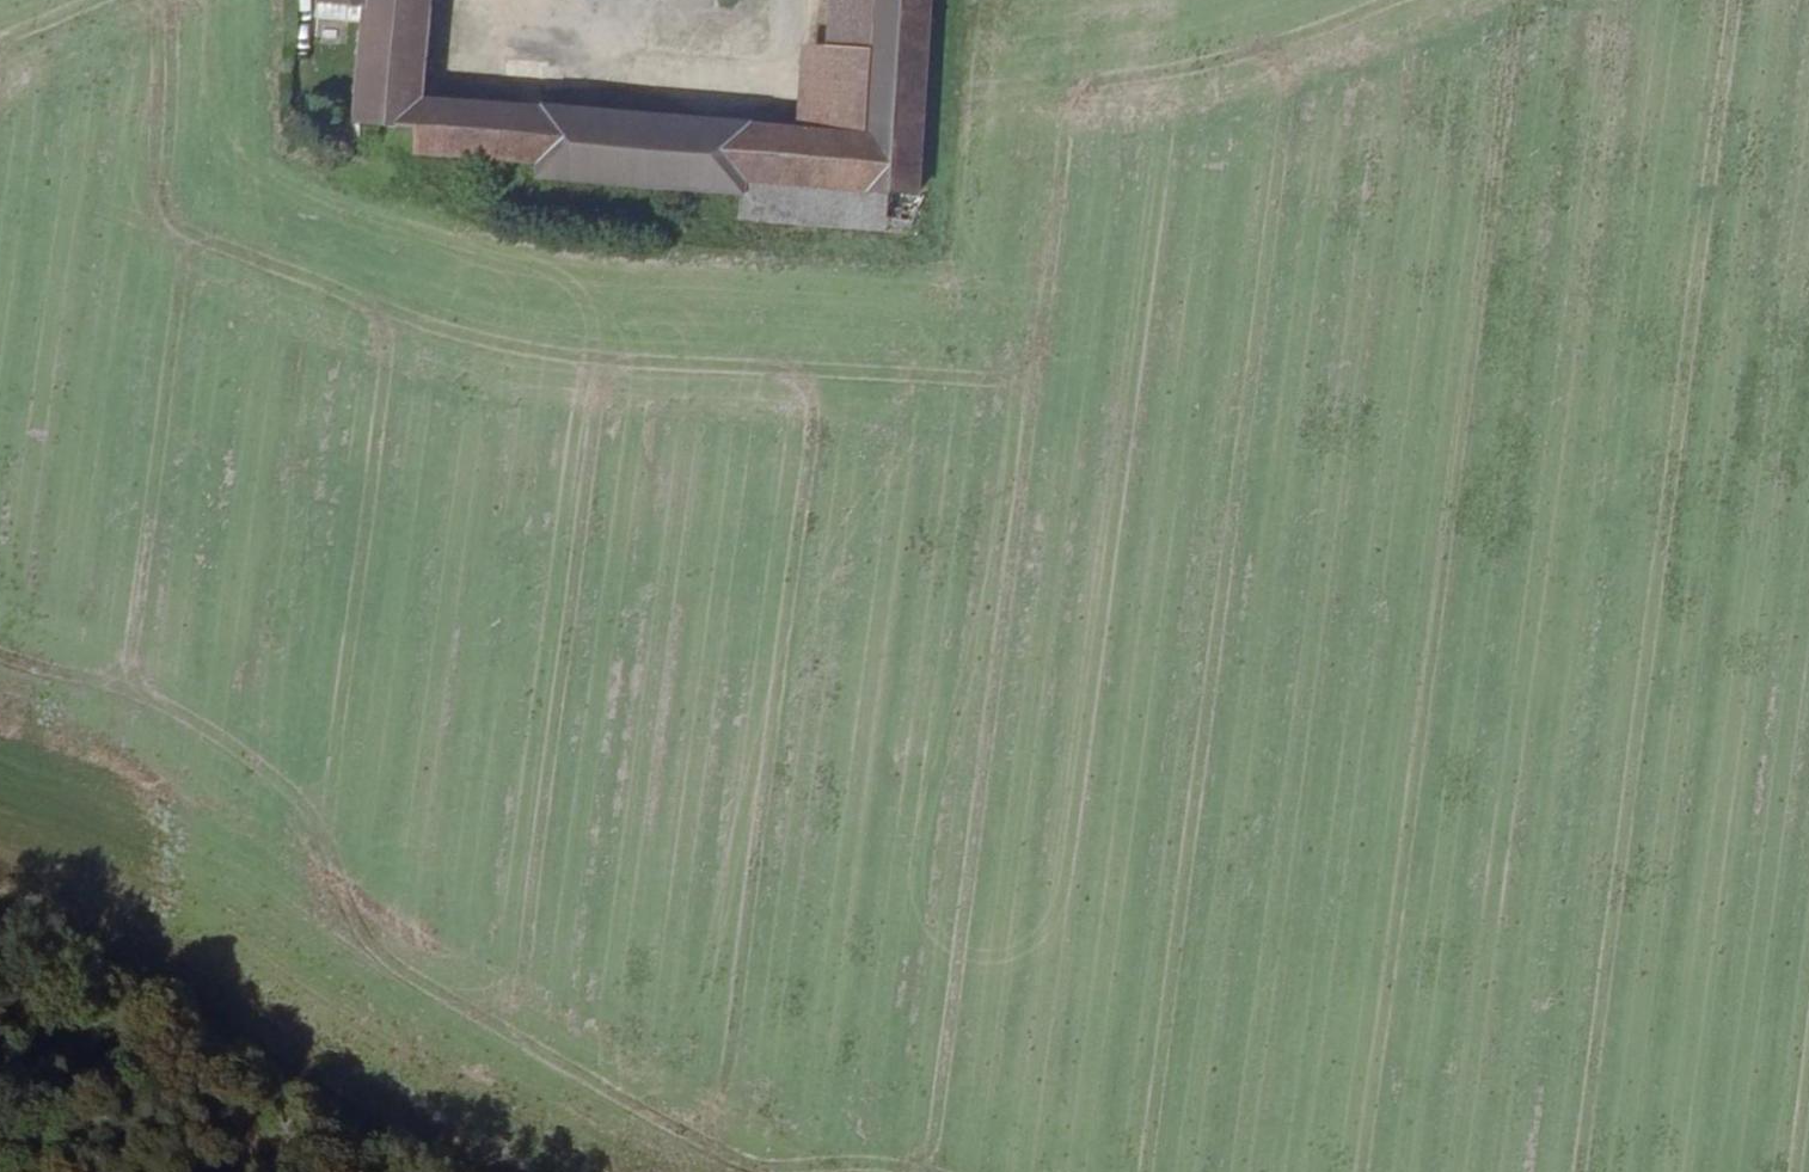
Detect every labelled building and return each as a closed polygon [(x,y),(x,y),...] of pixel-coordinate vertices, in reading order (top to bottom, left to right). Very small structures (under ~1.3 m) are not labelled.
[(431,0),(369,0),(356,146),(542,160),(541,175),(742,191),(743,177),(920,193),(934,0),(876,0),(873,51),(869,133),(823,129),(807,128),(545,107),(545,111),(423,100),(431,0)] [(826,48),(873,51),(876,0),(830,0),(826,48)] [(810,48),(807,128),(823,129),(826,48),(810,48)] [(826,48),(823,129),(869,133),(873,51),(826,48)] [(743,177),(742,191),(738,221),(916,233),(920,193),(743,177)]
